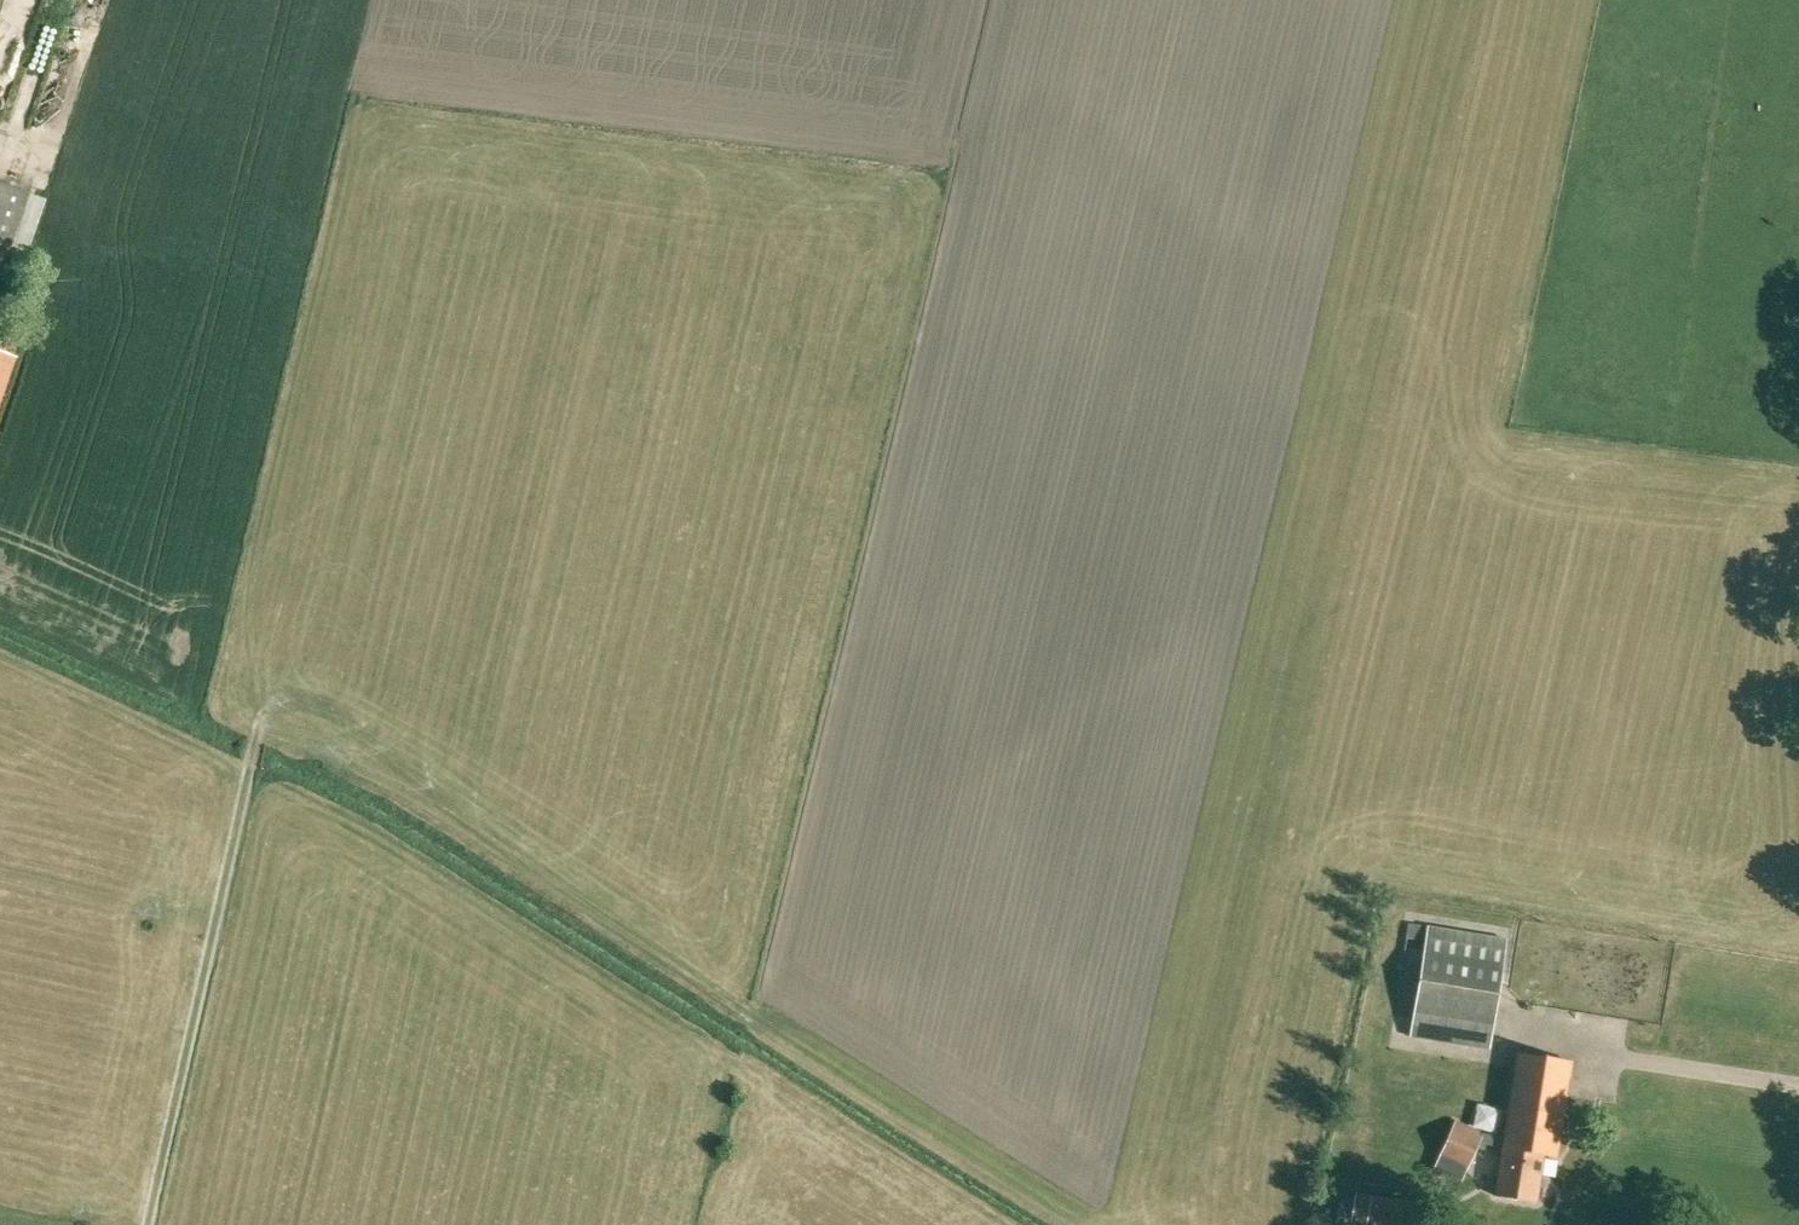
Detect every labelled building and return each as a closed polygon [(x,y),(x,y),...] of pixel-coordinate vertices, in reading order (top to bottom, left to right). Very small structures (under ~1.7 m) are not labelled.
[(0,183),(0,276),(29,193),(0,183)] [(1506,939),(1428,926),(1410,1036),(1488,1048),(1506,939)] [(1503,1148),(1495,1196),(1537,1203),(1538,1200),(1542,1199),(1543,1189),(1540,1186),(1545,1155),(1558,1157),(1573,1063),(1518,1054),(1505,1138),(1503,1148)] [(1441,1156),(1470,1167),(1477,1148),(1484,1150),(1486,1143),(1503,1148),(1505,1138),(1483,1133),(1484,1130),(1456,1119),(1441,1156)] [(1358,1196),(1354,1221),(1379,1224),(1414,1224),(1417,1206),(1358,1196)]
